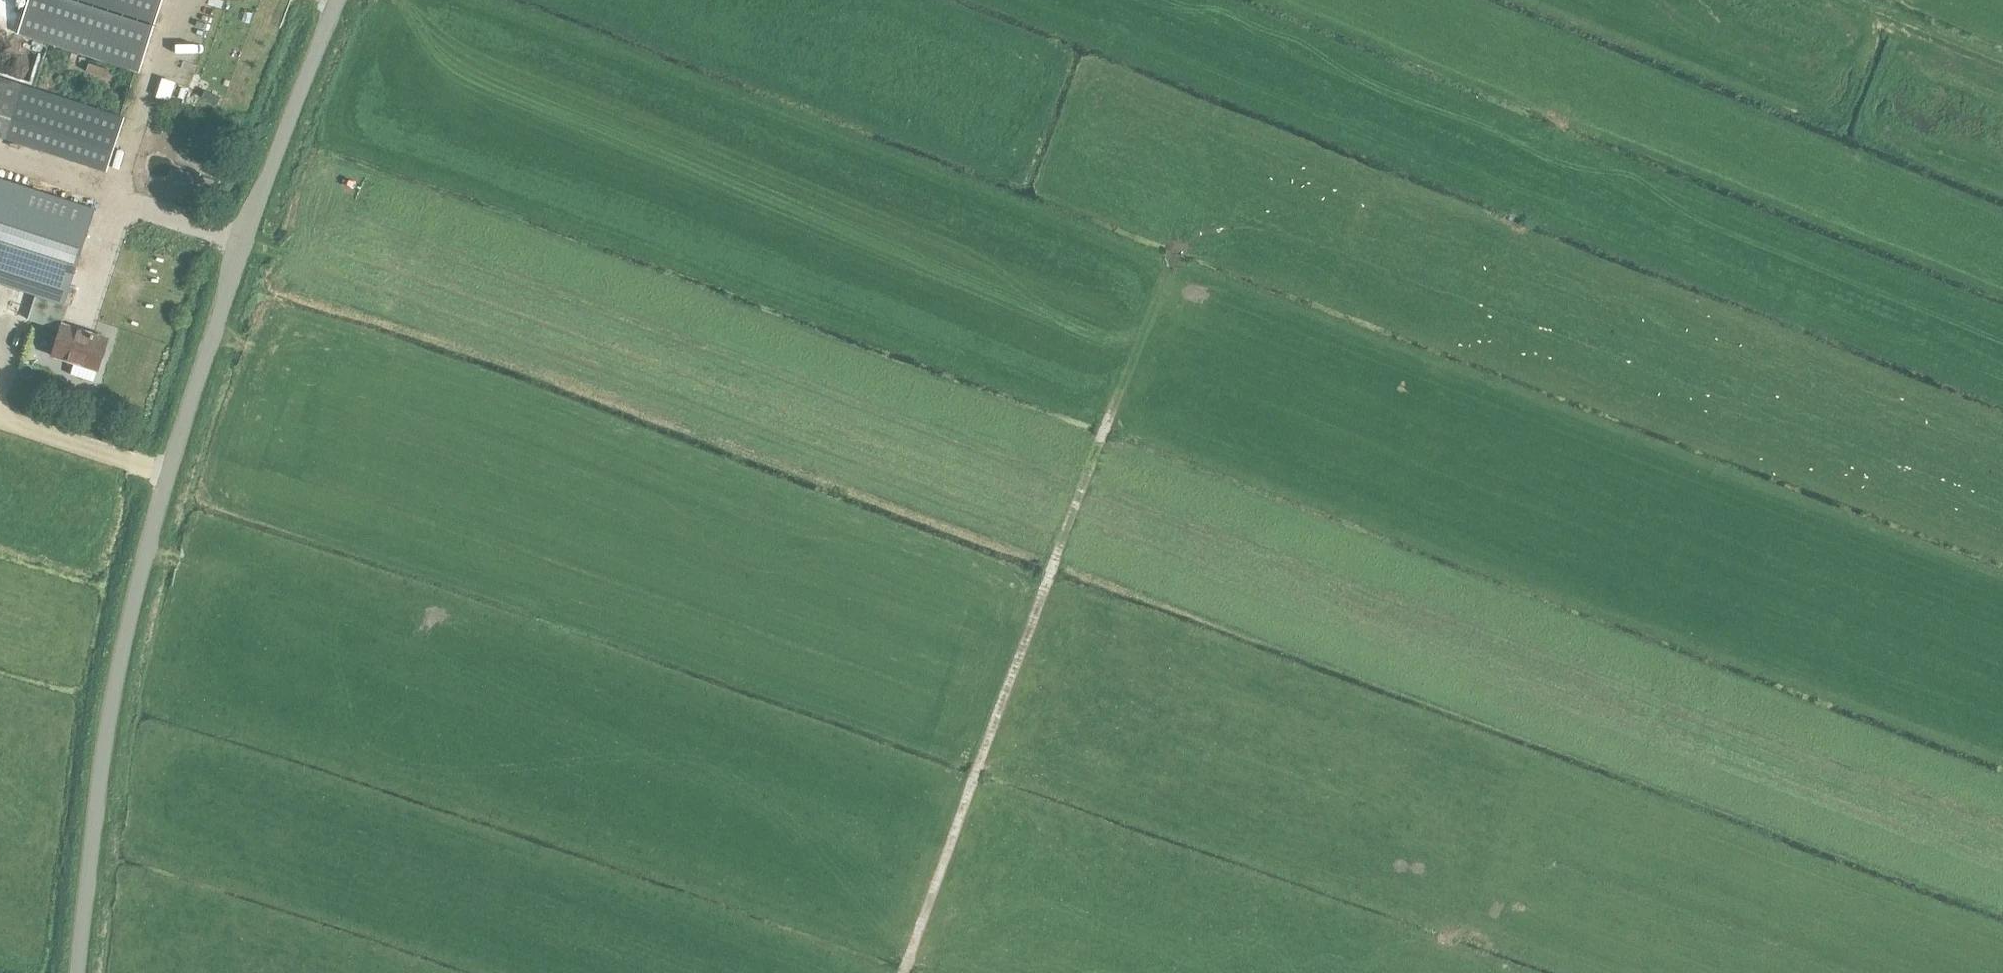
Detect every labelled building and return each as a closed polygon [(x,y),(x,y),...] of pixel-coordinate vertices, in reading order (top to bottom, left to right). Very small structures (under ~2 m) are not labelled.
[(19,34),(139,73),(162,0),(30,0),(19,34)] [(5,79),(0,96),(0,137),(107,171),(124,118),(5,79)] [(98,371),(109,339),(63,324),(69,305),(64,304),(95,209),(0,179),(0,284),(36,296),(29,320),(61,330),(52,356),(98,371)]
